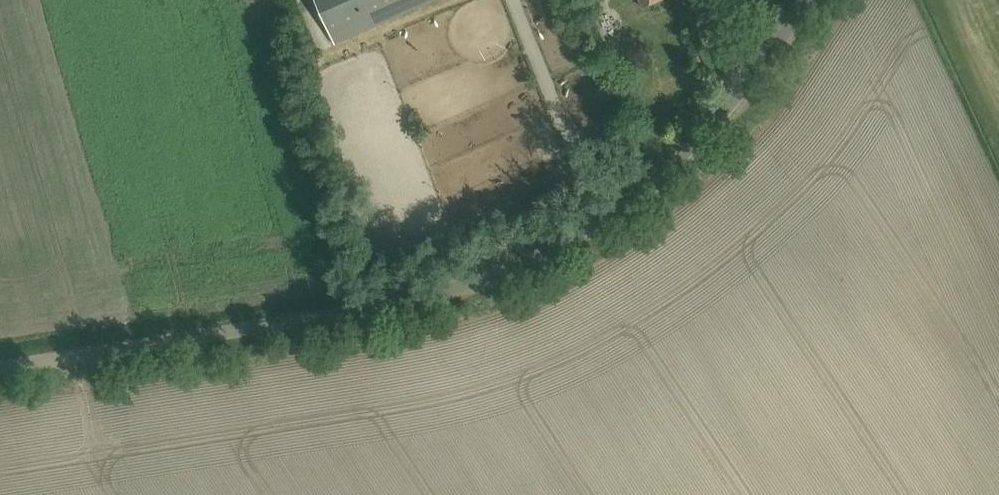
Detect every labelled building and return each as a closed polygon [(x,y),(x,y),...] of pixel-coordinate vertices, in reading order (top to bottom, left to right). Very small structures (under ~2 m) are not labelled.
[(335,44),(435,0),(316,0),(335,44)]
